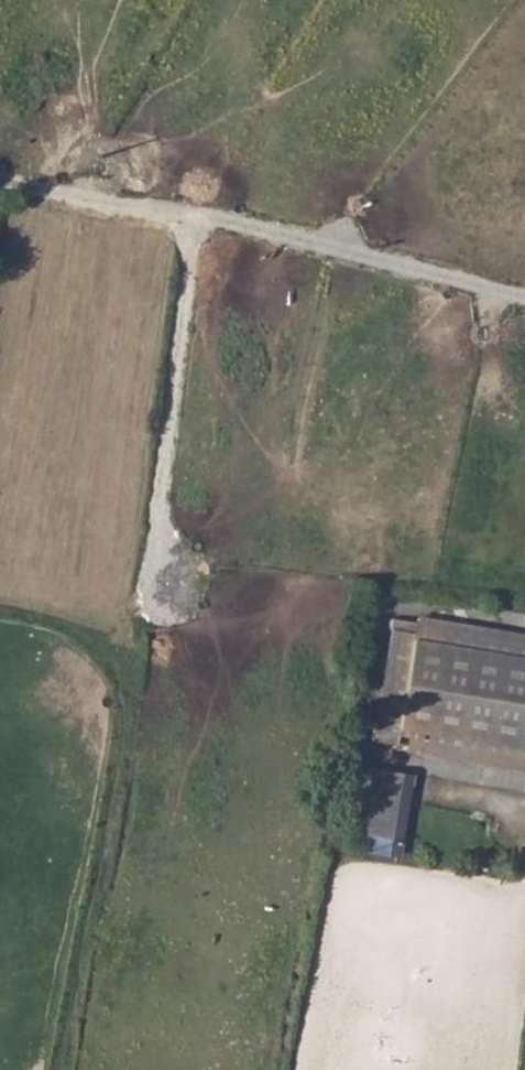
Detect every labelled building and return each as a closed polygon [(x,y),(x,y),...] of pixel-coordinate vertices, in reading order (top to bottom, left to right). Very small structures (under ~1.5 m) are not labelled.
[(524,660),(524,641),(391,619),(389,628),(397,630),(381,725),(374,724),(371,739),(524,765),(524,746),(399,724),(413,643),(524,660)] [(413,643),(399,724),(524,746),(524,661),(413,643)] [(366,765),(363,784),(389,787),(391,769),(366,765)] [(389,787),(363,784),(356,830),(400,837),(408,790),(389,787)]
